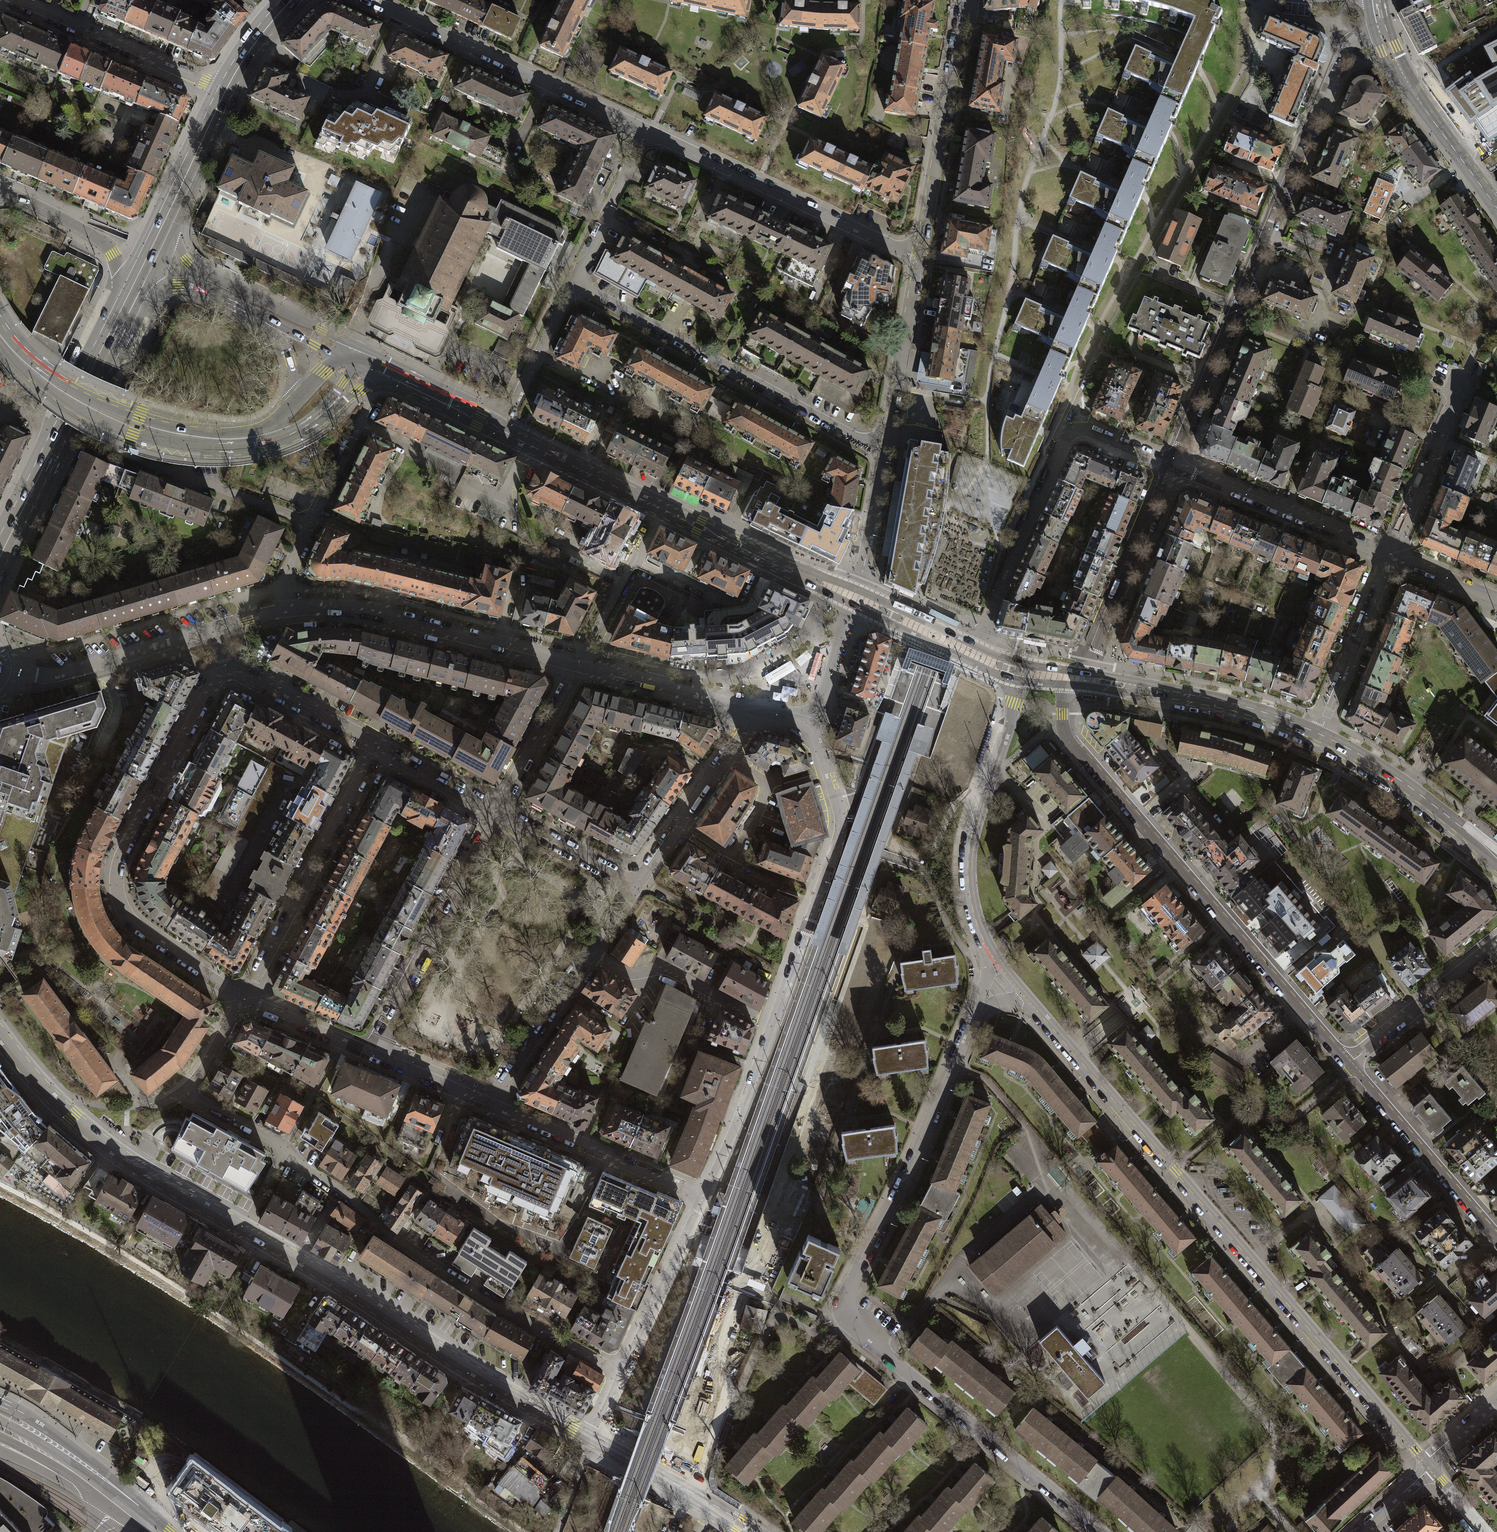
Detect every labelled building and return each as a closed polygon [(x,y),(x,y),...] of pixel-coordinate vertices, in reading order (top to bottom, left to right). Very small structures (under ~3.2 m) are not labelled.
[(126,31),(138,0),(104,0),(97,19),(126,31)] [(146,39),(160,7),(142,0),(138,0),(126,31),(146,39)] [(216,9),(241,29),(251,16),(235,0),(202,0),(216,9)] [(430,2),(444,8),(448,0),(431,0),(430,2)] [(444,8),(457,15),(464,0),(448,0),(444,8)] [(479,0),(464,0),(457,15),(484,27),(494,7),(479,0)] [(582,18),(591,0),(562,0),(559,7),(582,18)] [(711,0),(672,0),(671,2),(709,10),(711,0)] [(709,10),(748,19),(752,0),(711,0),(709,10)] [(819,29),(821,4),(783,0),(779,25),(819,29)] [(900,19),(903,19),(899,43),(927,48),(935,2),(924,0),(904,0),(900,19)] [(1018,8),(1017,0),(986,0),(984,10),(995,12),(1010,9),(1018,8)] [(1018,8),(1027,7),(1036,11),(1039,0),(1017,0),(1018,8)] [(1156,6),(1174,12),(1194,19),(1188,35),(1209,43),(1222,11),(1212,7),(1214,2),(1204,0),(1158,0),(1156,6)] [(1411,8),(1400,14),(1421,55),(1436,48),(1419,13),(1430,8),(1426,0),(1406,0),(1411,8)] [(335,19),(338,6),(333,4),(326,4),(321,6),(317,9),(282,45),(300,61),(305,64),(326,41),(323,38),(331,29),(335,19)] [(821,4),(819,29),(860,29),(860,4),(821,4)] [(335,19),(331,29),(370,48),(381,26),(338,6),(335,19)] [(146,39),(169,48),(183,16),(160,7),(146,39)] [(484,27),(497,33),(506,13),(494,7),(484,27)] [(582,18),(559,7),(540,47),(563,58),(582,18)] [(1015,30),(1018,8),(1010,9),(1010,18),(1002,19),(1001,27),(1015,30)] [(214,67),(241,29),(216,9),(203,24),(188,56),(214,67)] [(521,20),(506,13),(497,33),(511,40),(521,20)] [(1304,31),(1265,15),(1255,38),(1293,53),(1294,54),(1304,31)] [(169,48),(188,56),(203,24),(183,16),(169,48)] [(26,60),(38,33),(4,19),(0,27),(0,49),(26,60)] [(983,36),(999,38),(1001,27),(985,25),(983,36)] [(1294,54),(1293,53),(1284,75),(1306,85),(1311,73),(1314,74),(1316,67),(1314,66),(1322,48),(1321,44),(1321,42),(1321,41),(1319,38),(1317,36),(1304,31),(1294,54)] [(71,47),(38,33),(26,60),(60,74),(71,47)] [(419,72),(436,80),(447,57),(400,35),(389,58),(405,65),(419,72)] [(1135,48),(1125,71),(1165,89),(1160,99),(1180,108),(1209,43),(1188,35),(1175,66),(1135,48)] [(977,70),(1001,74),(1003,61),(1013,62),(1017,41),(999,38),(983,36),(977,70)] [(1483,46),(1495,67),(1476,78),(1470,70),(1444,90),(1471,124),(1474,122),(1488,141),(1496,135),(1496,39),(1483,46)] [(927,48),(899,43),(892,86),(919,90),(927,48)] [(91,56),(71,47),(60,74),(80,82),(91,56)] [(670,73),(618,49),(607,71),(659,96),(670,73)] [(796,107),(819,118),(844,66),(821,55),(796,107)] [(111,64),(91,56),(80,82),(100,91),(101,90),(111,64)] [(114,65),(111,64),(101,90),(136,105),(147,80),(145,79),(146,76),(139,74),(139,76),(120,68),(121,66),(115,63),(114,65)] [(1437,80),(1425,64),(1421,67),(1433,83),(1437,80)] [(419,72),(405,65),(395,85),(400,87),(409,91),(419,72)] [(263,66),(250,97),(301,119),(310,98),(284,87),(289,77),(263,66)] [(454,91),(517,118),(528,95),(465,67),(454,91)] [(1001,74),(977,70),(970,107),(998,112),(1003,84),(999,83),(1001,74)] [(1306,85),(1284,75),(1266,116),(1270,118),(1292,127),(1294,121),(1291,120),(1306,85)] [(1350,84),(1337,114),(1361,124),(1384,97),(1372,80),(1367,79),(1361,79),(1356,81),(1350,84)] [(186,97),(147,80),(136,105),(148,110),(151,109),(155,111),(154,114),(160,116),(178,124),(188,102),(186,97)] [(400,87),(395,85),(387,81),(382,93),(394,99),(400,87)] [(681,86),(668,115),(688,124),(691,115),(700,119),(705,108),(700,106),(704,96),(681,86)] [(919,90),(892,86),(890,96),(887,96),(885,111),(915,116),(919,90)] [(703,116),(754,140),(765,118),(713,93),(703,116)] [(1098,136),(1137,153),(1133,163),(1152,171),(1180,108),(1160,99),(1147,129),(1108,112),(1098,136)] [(577,155),(601,166),(615,137),(550,106),(539,129),(580,148),(577,155)] [(367,153),(372,148),(387,154),(394,148),(397,149),(407,127),(400,123),(403,118),(384,109),(380,114),(363,107),(357,113),(347,108),(336,122),(327,117),(314,144),(322,147),(326,144),(344,151),(350,146),(367,153)] [(432,135),(479,157),(486,143),(489,136),(442,114),(432,135)] [(153,180),(178,124),(160,116),(154,131),(146,127),(128,169),(129,170),(128,170),(130,171),(130,170),(153,180)] [(1384,136),(1399,156),(1420,141),(1405,121),(1384,136)] [(1223,151),(1248,161),(1259,135),(1234,125),(1223,151)] [(959,167),(983,171),(984,162),(990,163),(994,135),(966,130),(959,167)] [(1333,131),(1313,178),(1336,187),(1356,140),(1333,131)] [(2,164),(13,138),(0,132),(0,163),(2,164)] [(1248,161),(1272,172),(1283,145),(1259,135),(1248,161)] [(49,153),(13,138),(2,164),(38,180),(49,153)] [(824,172),(834,150),(809,139),(799,161),(824,172)] [(1399,156),(1420,185),(1441,170),(1420,141),(1399,156)] [(508,153),(486,143),(479,157),(501,167),(508,153)] [(834,150),(824,172),(863,190),(864,187),(874,167),(834,150)] [(85,168),(49,153),(38,180),(73,195),(85,168)] [(307,194),(287,184),(293,171),(260,155),(253,168),(233,159),(218,190),(240,200),(239,203),(269,217),(271,214),(292,225),(307,194)] [(601,166),(577,155),(558,195),(581,206),(601,166)] [(874,167),(864,187),(897,202),(913,168),(886,155),(879,170),(874,167)] [(1081,176),(1070,199),(1109,216),(1105,226),(1125,234),(1152,171),(1133,163),(1120,193),(1081,176)] [(657,164),(646,189),(684,206),(695,181),(657,164)] [(1203,191),(1230,201),(1239,176),(1212,166),(1203,191)] [(980,184),(983,171),(959,167),(953,202),(987,207),(991,186),(980,184)] [(117,182),(85,168),(73,195),(106,209),(117,182)] [(125,185),(117,182),(106,209),(130,219),(137,216),(153,180),(130,170),(130,171),(127,176),(128,178),(125,185)] [(1381,173),(1378,179),(1394,185),(1396,179),(1381,173)] [(1230,201),(1257,211),(1266,187),(1239,176),(1230,201)] [(1378,179),(1364,212),(1382,219),(1395,186),(1394,185),(1378,179)] [(359,184),(328,250),(348,260),(379,193),(359,184)] [(398,286),(405,289),(397,306),(404,310),(402,314),(423,324),(425,320),(432,323),(440,307),(448,310),(486,230),(490,222),(481,219),(485,211),(486,205),(485,199),(482,193),(479,190),(475,188),(471,187),(468,186),(463,187),(460,188),(457,190),(453,194),(445,190),(398,286)] [(708,218),(746,235),(757,211),(719,193),(708,218)] [(1297,216),(1342,235),(1351,212),(1307,194),(1297,216)] [(1440,208),(1468,250),(1489,236),(1461,194),(1440,208)] [(563,231),(500,200),(495,209),(486,205),(485,211),(481,219),(490,222),(486,230),(501,237),(497,248),(529,264),(507,308),(519,314),(523,316),(559,244),(562,245),(564,241),(560,238),(563,231)] [(1156,257),(1182,267),(1202,220),(1176,209),(1156,257)] [(795,228),(757,211),(746,235),(783,253),(795,228)] [(966,215),(949,212),(941,254),(965,258),(966,252),(986,255),(990,227),(965,223),(966,215)] [(1225,219),(1201,275),(1225,286),(1249,229),(1225,219)] [(1115,257),(1125,234),(1105,226),(1095,249),(1092,256),(1052,239),(1042,261),(1082,279),(1078,289),(1097,298),(1115,257)] [(831,246),(795,228),(783,253),(776,268),(812,285),(831,246)] [(647,279),(660,255),(624,234),(612,255),(610,259),(647,279)] [(1496,292),(1496,291),(1496,248),(1489,236),(1468,250),(1496,292)] [(332,295),(210,237),(206,245),(229,256),(227,259),(233,262),(235,259),(344,310),(357,282),(341,275),(332,295)] [(1352,247),(1332,293),(1355,303),(1374,257),(1352,247)] [(1397,269),(1438,301),(1453,283),(1412,250),(1397,269)] [(60,276),(89,290),(99,271),(99,270),(99,269),(98,268),(98,267),(75,256),(73,261),(64,257),(64,256),(54,251),(53,251),(52,252),(51,253),(44,266),(44,267),(44,268),(44,269),(45,270),(55,275),(56,274),(60,276)] [(639,294),(647,279),(610,259),(612,255),(607,252),(596,271),(639,294)] [(660,255),(647,279),(684,299),(697,275),(660,255)] [(867,264),(855,259),(839,293),(843,294),(840,301),(839,315),(858,327),(873,303),(886,306),(893,268),(870,257),(867,264)] [(697,275),(684,299),(720,318),(733,294),(697,275)] [(60,276),(33,332),(62,346),(89,290),(60,276)] [(934,326),(960,331),(969,281),(943,276),(934,326)] [(1262,300),(1307,318),(1316,297),(1272,278),(1262,300)] [(1070,360),(1097,298),(1078,289),(1065,319),(1025,302),(1015,324),(1055,342),(1050,351),(1070,360)] [(1130,329),(1197,357),(1211,325),(1143,297),(1130,329)] [(486,298),(474,323),(507,339),(519,314),(507,308),(486,298)] [(1374,309),(1365,332),(1414,351),(1423,329),(1374,309)] [(784,354),(797,330),(761,311),(748,335),(784,354)] [(556,360),(577,369),(588,347),(592,348),(606,355),(617,334),(577,314),(556,360)] [(960,331),(934,326),(925,375),(951,380),(952,379),(956,358),(960,331)] [(833,350),(797,330),(784,354),(820,374),(833,350)] [(784,354),(748,335),(741,348),(763,360),(761,364),(774,372),(784,354)] [(513,346),(499,339),(492,354),(507,360),(513,346)] [(1247,340),(1238,361),(1261,371),(1269,349),(1247,340)] [(663,389),(675,367),(637,346),(624,368),(663,389)] [(958,358),(956,358),(952,379),(971,382),(977,351),(960,347),(958,358)] [(870,370),(833,350),(820,374),(857,394),(863,383),(870,370)] [(1041,427),(1070,360),(1050,351),(1021,418),(1041,427)] [(784,354),(774,372),(811,392),(820,374),(784,354)] [(1353,360),(1343,382),(1391,402),(1400,380),(1353,360)] [(1131,396),(1141,373),(1113,361),(1103,384),(1131,396)] [(1238,361),(1223,396),(1246,406),(1261,371),(1238,361)] [(1305,363),(1286,408),(1309,417),(1321,390),(1316,388),(1323,370),(1305,363)] [(675,367),(663,389),(702,410),(714,388),(675,367)] [(820,374),(811,392),(848,412),(850,408),(863,414),(870,415),(873,389),(863,383),(857,394),(820,374)] [(1174,412),(1184,387),(1156,376),(1146,402),(1174,412)] [(1121,419),(1131,396),(1103,384),(1093,407),(1121,419)] [(559,430),(572,402),(545,390),(542,396),(537,394),(533,403),(538,405),(532,417),(559,430)] [(1211,425),(1232,433),(1236,422),(1242,420),(1244,416),(1246,417),(1249,407),(1246,406),(1223,396),(1219,406),(1217,405),(1212,414),(1215,416),(1211,425)] [(376,422),(419,442),(431,418),(388,397),(376,422)] [(724,423),(732,408),(715,398),(707,413),(724,423)] [(1462,436),(1486,446),(1496,419),(1496,408),(1476,400),(1462,436)] [(763,444),(775,422),(736,401),(732,408),(724,423),(763,444)] [(572,402),(559,430),(585,443),(598,415),(572,402)] [(1164,438),(1174,412),(1146,402),(1136,427),(1164,438)] [(1335,405),(1325,427),(1345,436),(1354,413),(1335,405)] [(1024,467),(1041,427),(1021,418),(1015,415),(1013,420),(1006,417),(1005,421),(1003,427),(1002,430),(1002,432),(1001,438),(1001,444),(1012,449),(1007,460),(1024,467)] [(459,461),(467,465),(479,441),(431,418),(419,442),(428,447),(426,450),(457,465),(459,461)] [(775,422),(763,444),(802,464),(813,442),(775,422)] [(0,435),(0,469),(10,474),(29,436),(5,424),(0,435)] [(606,453),(633,466),(646,437),(619,424),(606,453)] [(1226,464),(1237,440),(1231,437),(1232,433),(1211,425),(1203,446),(1201,446),(1199,451),(1201,454),(1205,456),(1207,456),(1226,464)] [(1393,427),(1379,460),(1403,470),(1417,437),(1393,427)] [(1266,452),(1256,477),(1281,487),(1299,444),(1277,435),(1271,448),(1273,448),(1270,453),(1266,452)] [(350,474),(376,486),(394,449),(368,437),(350,474)] [(673,449),(646,437),(633,466),(659,478),(673,449)] [(1226,464),(1256,477),(1266,452),(1257,448),(1259,444),(1248,439),(1246,443),(1237,440),(1226,464)] [(888,549),(882,584),(890,588),(890,584),(897,587),(913,594),(915,584),(920,584),(926,569),(931,552),(939,518),(944,493),(945,474),(946,454),(938,452),(939,446),(920,442),(919,448),(915,448),(916,441),(907,440),(893,520),(888,549)] [(514,458),(479,441),(467,465),(474,469),(473,472),(493,482),(495,479),(502,482),(514,458)] [(1074,446),(1059,480),(1079,489),(1085,476),(1094,455),(1074,446)] [(1339,460),(1315,450),(1296,494),(1321,504),(1331,478),(1339,460)] [(67,488),(66,489),(91,501),(102,480),(109,483),(117,467),(108,464),(108,465),(81,452),(78,458),(81,460),(75,471),(72,470),(69,476),(72,477),(67,488)] [(1456,453),(1441,486),(1464,496),(1479,463),(1456,453)] [(833,454),(822,474),(834,480),(830,506),(853,511),(860,469),(833,454)] [(1124,468),(1094,455),(1085,476),(1114,489),(1124,468)] [(674,485),(700,498),(713,471),(687,458),(674,485)] [(1373,479),(1369,489),(1392,498),(1403,470),(1379,460),(1373,458),(1370,469),(1373,479)] [(1141,475),(1124,468),(1114,489),(1112,494),(1135,503),(1144,482),(1141,475)] [(10,474),(0,469),(0,495),(10,474)] [(527,495),(562,511),(574,486),(538,469),(527,490),(527,495)] [(130,498),(167,512),(177,487),(140,473),(139,475),(125,470),(120,482),(134,487),(130,498)] [(735,481),(713,471),(700,498),(727,510),(736,490),(740,483),(735,481)] [(376,486),(350,474),(332,510),(358,523),(376,486)] [(738,474),(735,481),(740,483),(736,490),(744,494),(751,480),(738,474)] [(1331,478),(1321,504),(1352,517),(1363,491),(1353,487),(1355,482),(1343,478),(1342,482),(1331,478)] [(1059,480),(1044,513),(1066,523),(1070,515),(1071,516),(1083,490),(1079,489),(1059,480)] [(798,545),(817,506),(774,485),(761,511),(758,510),(752,523),(750,526),(758,530),(760,526),(798,545)] [(610,504),(574,486),(562,511),(597,528),(610,504)] [(1441,486),(1429,518),(1450,526),(1453,519),(1460,522),(1469,498),(1464,496),(1441,486)] [(50,524),(74,536),(75,536),(91,501),(66,489),(67,488),(64,487),(61,493),(64,495),(58,506),(56,504),(53,511),(55,512),(50,524)] [(214,501),(177,487),(167,512),(204,526),(214,501)] [(1363,491),(1352,517),(1380,528),(1392,498),(1369,489),(1368,493),(1363,491)] [(1135,503),(1112,494),(1110,493),(1096,528),(1120,538),(1135,503)] [(1480,500),(1496,508),(1496,496),(1490,493),(1489,496),(1483,493),(1480,500)] [(1197,527),(1209,532),(1219,507),(1189,494),(1182,497),(1166,534),(1190,544),(1197,527)] [(631,514),(610,504),(597,528),(584,552),(610,565),(633,519),(631,514)] [(817,506),(798,545),(839,564),(849,542),(844,539),(848,531),(846,529),(850,520),(848,519),(853,511),(830,506),(827,505),(825,510),(817,506)] [(1215,538),(1230,544),(1241,516),(1219,507),(1209,532),(1217,535),(1215,538)] [(1044,513),(1034,534),(1057,544),(1066,523),(1044,513)] [(1230,544),(1251,552),(1262,525),(1241,516),(1230,544)] [(241,553),(243,554),(266,565),(283,530),(259,518),(241,553)] [(1458,559),(1468,533),(1450,526),(1429,518),(1420,539),(1422,545),(1458,559)] [(57,571),(74,536),(50,524),(47,523),(45,528),(47,529),(42,541),(39,540),(36,546),(39,547),(33,559),(57,571)] [(1251,552),(1272,561),(1284,533),(1262,525),(1251,552)] [(321,579),(344,579),(347,554),(338,552),(347,535),(326,526),(317,543),(316,543),(311,551),(313,553),(308,561),(308,566),(309,571),(312,575),(316,578),(321,579)] [(1120,538),(1096,528),(1086,552),(1111,562),(1120,538)] [(661,529),(649,554),(683,571),(684,570),(696,545),(661,529)] [(1272,561),(1293,570),(1305,542),(1284,533),(1272,561)] [(1496,548),(1496,544),(1468,533),(1458,559),(1488,571),(1496,548)] [(1034,534),(1019,566),(1042,576),(1057,544),(1034,534)] [(1194,546),(1190,544),(1166,534),(1156,558),(1184,570),(1194,546)] [(1308,571),(1317,574),(1326,551),(1305,542),(1293,570),(1306,575),(1308,571)] [(703,549),(696,545),(684,570),(691,574),(703,549)] [(1488,571),(1496,576),(1496,548),(1488,571)] [(711,553),(703,549),(691,574),(699,578),(711,553)] [(1326,578),(1318,596),(1345,607),(1349,600),(1351,601),(1355,591),(1353,590),(1361,571),(1364,570),(1365,567),(1365,564),(1361,563),(1359,564),(1326,551),(1317,574),(1326,578)] [(352,554),(347,554),(344,579),(382,585),(389,559),(353,552),(352,554)] [(1111,562),(1086,552),(1074,581),(1076,581),(1074,586),(1097,596),(1111,562)] [(748,573),(749,571),(711,553),(699,578),(737,597),(744,581),(745,581),(749,573),(748,573)] [(253,583),(258,581),(266,565),(243,554),(242,557),(206,568),(214,594),(228,590),(229,593),(235,591),(234,589),(246,585),(247,588),(253,586),(253,583)] [(1184,570),(1156,558),(1141,592),(1169,604),(1184,570)] [(434,570),(389,559),(382,585),(427,597),(434,570)] [(1019,566),(1003,602),(1020,606),(1025,595),(1029,597),(1033,593),(1036,587),(1039,588),(1044,577),(1042,576),(1019,566)] [(479,581),(471,579),(465,606),(499,615),(509,572),(486,567),(485,575),(481,574),(479,581)] [(206,568),(169,579),(177,605),(189,602),(190,604),(197,603),(196,600),(208,596),(209,599),(215,597),(214,594),(206,568)] [(471,579),(434,570),(427,597),(465,606),(471,579)] [(169,579),(131,590),(139,617),(139,616),(152,613),(153,616),(159,614),(158,611),(171,607),(172,610),(178,608),(177,605),(169,579)] [(551,603),(545,626),(572,633),(594,593),(569,579),(556,604),(551,603)] [(788,632),(793,625),(798,627),(810,601),(771,582),(759,608),(764,610),(737,625),(705,627),(707,657),(736,655),(735,652),(742,651),(742,654),(745,654),(749,652),(749,647),(755,643),(758,648),(764,645),(762,642),(768,639),(769,642),(770,641),(788,632)] [(1390,612),(1416,622),(1418,618),(1427,621),(1437,597),(1407,584),(1401,587),(1390,612)] [(1064,611),(1087,620),(1097,596),(1074,586),(1072,593),(1068,591),(1061,610),(1064,611)] [(649,633),(655,622),(658,617),(659,618),(661,614),(660,613),(662,609),(664,609),(666,605),(665,605),(665,603),(665,601),(664,598),(662,596),(660,594),(657,592),(652,589),(648,588),(642,588),(639,589),(611,642),(611,643),(612,644),(644,652),(649,633)] [(131,590),(93,601),(101,628),(114,624),(115,627),(121,625),(120,622),(133,618),(134,621),(140,619),(139,616),(139,617),(131,590)] [(1166,614),(1169,604),(1141,592),(1131,617),(1155,626),(1161,612),(1166,614)] [(46,638),(47,636),(57,612),(11,593),(0,619),(2,620),(1,622),(8,625),(9,623),(38,635),(37,637),(44,640),(45,637),(46,638)] [(545,626),(551,603),(551,599),(528,593),(522,620),(545,626)] [(703,599),(691,593),(685,606),(704,615),(703,599)] [(1308,622),(1335,633),(1345,607),(1318,596),(1308,622)] [(1443,630),(1454,645),(1478,628),(1466,613),(1460,611),(1463,606),(1437,597),(1427,621),(1443,623),(1443,630)] [(93,601),(57,612),(47,636),(58,640),(67,638),(68,640),(74,639),(73,636),(95,629),(96,632),(102,630),(101,628),(93,601)] [(1020,606),(1003,602),(1001,609),(995,627),(998,632),(1024,637),(1030,607),(1020,606)] [(1037,609),(1030,607),(1024,637),(1051,642),(1072,646),(1078,642),(1087,620),(1064,611),(1063,614),(1051,612),(1051,609),(1037,606),(1037,609)] [(1375,648),(1401,658),(1416,622),(1390,612),(1375,648)] [(1151,634),(1155,626),(1131,617),(1120,643),(1128,657),(1141,660),(1165,664),(1169,639),(1151,634)] [(649,633),(644,652),(670,658),(674,627),(655,622),(649,633)] [(1292,657),(1296,658),(1320,668),(1335,633),(1308,622),(1292,657)] [(674,627),(670,658),(672,659),(674,659),(675,660),(677,661),(680,660),(680,659),(699,657),(699,658),(702,659),(705,658),(705,657),(707,657),(705,627),(705,625),(674,627)] [(1454,645),(1483,683),(1486,681),(1496,672),(1496,653),(1478,628),(1454,645)] [(322,651),(321,629),(299,630),(284,631),(268,661),(282,668),(283,666),(306,679),(319,657),(322,651)] [(358,655),(362,633),(338,629),(321,629),(322,651),(358,655)] [(392,669),(399,641),(362,633),(358,655),(359,657),(374,664),(392,669)] [(852,691),(873,697),(890,639),(876,633),(869,635),(852,691)] [(1169,639),(1165,664),(1185,667),(1193,669),(1198,640),(1185,636),(1178,639),(1170,637),(1169,639)] [(1225,644),(1198,640),(1193,669),(1213,673),(1219,674),(1225,644)] [(428,678),(436,650),(399,641),(392,669),(428,678)] [(1253,651),(1225,644),(1219,674),(1239,679),(1245,680),(1253,651)] [(1375,648),(1361,683),(1386,694),(1401,658),(1375,648)] [(465,687),(472,659),(436,650),(428,678),(465,687)] [(1280,659),(1253,651),(1245,680),(1267,686),(1272,688),(1279,663),(1280,659)] [(319,657),(306,679),(349,703),(362,680),(319,657)] [(1287,666),(1279,663),(1272,688),(1295,696),(1304,699),(1309,698),(1320,668),(1296,658),(1291,672),(1286,670),(1287,666)] [(472,659),(465,687),(496,695),(497,693),(503,694),(509,669),(472,659)] [(158,699),(178,710),(198,674),(175,662),(138,673),(145,695),(158,699)] [(506,699),(532,713),(547,683),(545,678),(509,669),(503,694),(508,695),(506,699)] [(1486,681),(1496,698),(1484,716),(1496,726),(1496,672),(1486,681)] [(362,680),(349,703),(495,782),(514,747),(488,733),(481,745),(422,713),(426,705),(421,702),(417,710),(362,680)] [(1386,694),(1361,683),(1354,698),(1352,697),(1349,705),(1351,706),(1348,713),(1346,714),(1344,717),(1345,720),(1348,720),(1350,720),(1357,724),(1356,726),(1359,728),(1365,731),(1366,729),(1376,735),(1389,712),(1380,708),(1386,694)] [(599,720),(604,722),(611,695),(585,688),(566,723),(590,737),(599,720)] [(32,820),(33,820),(37,808),(41,810),(67,735),(68,735),(95,727),(104,708),(99,690),(27,712),(0,719),(0,809),(32,820)] [(231,691),(211,728),(236,742),(246,723),(256,705),(231,691)] [(1389,698),(1399,700),(1400,693),(1391,691),(1389,698)] [(604,722),(641,731),(648,704),(611,695),(604,722)] [(840,728),(834,749),(851,755),(851,754),(852,755),(857,753),(859,747),(862,748),(865,740),(862,739),(870,714),(869,714),(872,706),(840,695),(831,725),(840,728)] [(150,705),(135,732),(159,745),(178,710),(158,699),(154,707),(150,705)] [(532,713),(506,699),(488,733),(514,747),(532,713)] [(641,731),(677,739),(683,713),(648,704),(641,731)] [(274,743),(281,745),(292,724),(256,705),(246,723),(254,728),(250,736),(272,748),(274,743)] [(900,717),(885,712),(876,739),(883,741),(813,944),(820,946),(900,717)] [(1089,728),(1106,748),(1125,729),(1126,723),(1127,718),(1120,716),(1096,713),(1092,712),(1088,715),(1087,722),(1089,728)] [(1396,716),(1389,712),(1376,735),(1383,739),(1401,749),(1416,724),(1397,713),(1396,716)] [(683,713),(677,739),(702,755),(719,730),(715,721),(683,713)] [(1163,725),(1127,718),(1126,723),(1132,724),(1140,734),(1161,738),(1163,725)] [(573,770),(590,737),(566,723),(548,757),(573,770)] [(918,723),(838,953),(847,956),(856,929),(882,854),(917,753),(924,756),(934,728),(918,723)] [(327,744),(292,724),(281,745),(287,749),(284,754),(305,766),(309,758),(317,762),(327,744)] [(211,728),(191,764),(216,777),(236,742),(211,728)] [(1111,753),(1120,764),(1141,746),(1125,729),(1106,748),(1111,753)] [(1186,758),(1209,763),(1209,760),(1221,763),(1227,740),(1205,734),(1183,729),(1177,754),(1186,756),(1186,758)] [(135,732),(117,768),(141,779),(159,745),(135,732)] [(746,757),(768,773),(774,766),(778,765),(784,737),(767,733),(760,736),(746,757)] [(1496,809),(1496,759),(1467,736),(1453,753),(1443,766),(1488,801),(1496,809)] [(784,737),(778,765),(781,766),(784,780),(810,772),(815,771),(810,753),(805,749),(795,739),(784,737)] [(1227,740),(1221,763),(1264,777),(1271,753),(1247,745),(1227,740)] [(352,757),(327,744),(317,762),(319,763),(309,781),(333,795),(352,757)] [(1157,766),(1141,746),(1120,764),(1135,781),(1141,781),(1146,776),(1157,766)] [(617,770),(630,776),(644,753),(628,747),(617,770)] [(1051,755),(1031,771),(1066,811),(1086,794),(1068,775),(1051,755)] [(526,797),(552,811),(564,787),(573,770),(548,757),(526,797)] [(646,788),(669,804),(691,773),(667,757),(646,788)] [(854,764),(835,758),(840,772),(850,775),(854,764)] [(252,797),(267,768),(251,760),(236,789),(252,797)] [(285,769),(271,762),(267,768),(252,797),(266,804),(285,769)] [(1275,804),(1298,813),(1315,772),(1292,762),(1286,777),(1275,804)] [(216,777),(191,764),(173,800),(198,813),(216,777)] [(1166,777),(1157,766),(1146,776),(1155,786),(1166,777)] [(117,768),(96,805),(120,818),(141,779),(117,768)] [(735,770),(718,797),(743,814),(750,804),(756,786),(735,770)] [(810,772),(784,780),(783,784),(811,775),(810,772)] [(386,773),(367,810),(391,823),(397,811),(401,812),(413,790),(386,773)] [(811,775),(783,784),(786,792),(813,783),(811,775)] [(333,795),(309,781),(300,797),(297,795),(286,815),(289,817),(313,830),(333,795)] [(777,795),(785,819),(824,806),(816,782),(813,783),(786,792),(777,795)] [(602,786),(594,801),(598,804),(586,828),(610,841),(622,819),(612,814),(613,798),(616,792),(602,786)] [(637,801),(632,808),(656,824),(669,804),(646,788),(643,786),(634,800),(637,801)] [(594,801),(564,787),(552,811),(586,828),(598,804),(594,801)] [(237,824),(252,797),(236,789),(222,816),(237,824)] [(413,790),(401,812),(408,816),(407,819),(422,827),(424,822),(434,827),(445,807),(413,790)] [(1358,835),(1372,815),(1341,793),(1327,813),(1358,835)] [(1091,844),(1102,858),(1124,838),(1095,804),(1086,794),(1066,811),(1069,814),(1066,816),(1079,830),(1066,842),(1060,847),(1072,861),(1091,844)] [(1203,818),(1184,796),(1163,814),(1182,836),(1203,818)] [(247,840),(266,804),(252,797),(237,824),(233,833),(247,840)] [(731,832),(743,814),(718,797),(697,827),(725,845),(732,834),(731,832)] [(179,849),(198,813),(173,800),(154,835),(179,849)] [(81,833),(76,845),(103,855),(107,844),(120,818),(96,805),(81,833)] [(785,819),(793,846),(792,849),(791,851),(814,859),(817,860),(823,841),(832,838),(824,806),(785,819)] [(910,812),(907,811),(903,823),(908,824),(906,832),(919,835),(922,828),(926,829),(930,817),(926,815),(927,810),(912,806),(910,812)] [(434,827),(424,845),(450,858),(470,820),(445,807),(434,827)] [(622,819),(610,841),(629,853),(636,852),(656,824),(632,808),(628,815),(631,816),(628,822),(622,819)] [(2,956),(3,952),(11,954),(20,929),(13,926),(15,923),(11,921),(11,919),(12,915),(16,914),(9,886),(19,858),(17,855),(20,847),(23,846),(32,820),(0,809),(0,955),(2,956)] [(367,810),(346,846),(370,860),(391,823),(367,810)] [(1069,814),(1066,811),(1050,824),(1066,842),(1079,830),(1066,816),(1069,814)] [(1004,852),(1003,864),(1029,865),(1032,838),(1042,830),(1027,813),(1008,829),(1007,844),(1003,846),(1004,852)] [(1392,860),(1407,840),(1372,815),(1358,835),(1392,860)] [(294,864),(313,830),(289,817),(271,852),(294,864)] [(1203,818),(1182,836),(1204,862),(1202,863),(1209,871),(1211,870),(1214,874),(1246,846),(1239,837),(1228,847),(1203,818)] [(228,875),(247,840),(233,833),(214,867),(228,875)] [(136,874),(136,881),(164,881),(179,849),(154,835),(139,864),(136,874)] [(1134,850),(1124,838),(1102,858),(1113,869),(1108,873),(1116,881),(1120,877),(1123,880),(1129,887),(1150,868),(1134,850)] [(766,840),(757,865),(807,883),(814,865),(812,864),(814,859),(791,851),(792,849),(766,840)] [(1424,883),(1438,862),(1407,840),(1392,860),(1424,883)] [(671,875),(704,892),(716,870),(717,867),(710,863),(709,865),(703,861),(707,854),(687,841),(669,868),(671,875)] [(71,876),(72,888),(98,886),(98,876),(99,865),(103,855),(76,845),(72,864),(71,876)] [(424,845),(405,879),(431,893),(450,858),(424,845)] [(346,846),(327,883),(351,896),(370,860),(346,846)] [(1246,846),(1214,874),(1234,896),(1254,879),(1246,868),(1257,859),(1255,857),(1258,854),(1251,847),(1249,849),(1246,846)] [(294,864),(271,852),(268,850),(265,855),(248,885),(251,887),(275,900),(291,869),(294,864)] [(1041,869),(1049,878),(1059,870),(1051,861),(1041,869)] [(1028,894),(1029,865),(1003,864),(1003,873),(1001,881),(1004,883),(1003,899),(1013,911),(1019,918),(1036,903),(1028,894)] [(214,900),(228,875),(214,867),(200,892),(214,900)] [(704,892),(738,912),(750,889),(716,870),(704,892)] [(1476,929),(1496,913),(1496,907),(1487,894),(1481,887),(1461,873),(1447,892),(1465,905),(1460,910),(1476,929)] [(405,879),(386,915),(412,928),(431,893),(405,879)] [(1316,930),(1278,886),(1268,895),(1254,879),(1234,896),(1254,919),(1263,911),(1271,921),(1262,929),(1281,952),(1296,938),(1300,943),(1316,930)] [(1123,880),(1103,897),(1112,907),(1132,890),(1129,887),(1123,880)] [(154,916),(167,925),(181,903),(176,898),(167,890),(164,881),(136,881),(140,900),(154,916)] [(327,883),(309,918),(333,931),(351,896),(327,883)] [(1143,903),(1162,926),(1184,908),(1165,884),(1155,892),(1143,903)] [(78,915),(84,927),(107,916),(103,908),(99,898),(98,886),(72,888),(75,903),(78,915)] [(255,936),(275,900),(251,887),(232,923),(234,924),(255,936)] [(771,900),(750,889),(738,912),(782,936),(796,896),(775,889),(771,900)] [(203,948),(216,929),(217,927),(201,916),(204,912),(198,908),(195,912),(181,903),(167,925),(203,948)] [(1184,908),(1162,926),(1173,939),(1169,942),(1176,950),(1180,946),(1182,949),(1195,937),(1203,930),(1184,908)] [(1446,953),(1476,929),(1460,910),(1441,924),(1430,934),(1446,953)] [(386,915),(373,938),(399,952),(412,928),(386,915)] [(98,949),(109,959),(125,940),(118,934),(112,927),(107,916),(84,927),(91,940),(98,949)] [(309,918),(290,954),(310,964),(314,966),(333,931),(309,918)] [(255,936),(234,924),(227,936),(216,929),(203,948),(237,971),(255,936)] [(678,932),(672,929),(666,940),(672,943),(678,932)] [(626,932),(612,953),(631,965),(645,944),(626,932)] [(666,960),(686,970),(699,944),(679,934),(666,960)] [(1030,951),(1060,986),(1078,970),(1049,935),(1030,951)] [(373,938),(355,973),(381,987),(399,952),(373,938)] [(118,968),(131,977),(144,955),(136,949),(125,940),(109,959),(118,968)] [(1110,956),(1097,941),(1082,954),(1095,969),(1110,956)] [(1408,985),(1431,967),(1424,958),(1411,942),(1388,960),(1408,985)] [(718,954),(699,944),(686,970),(705,979),(718,954)] [(1204,975),(1213,986),(1235,967),(1231,962),(1215,944),(1189,967),(1200,979),(1204,975)] [(898,961),(902,990),(957,982),(953,954),(942,955),(943,959),(930,961),(929,949),(920,950),(922,962),(909,964),(909,960),(898,961)] [(310,964),(290,954),(281,969),(301,975),(303,971),(307,971),(310,964)] [(131,977),(164,999),(178,978),(144,955),(131,977)] [(1315,993),(1335,976),(1317,955),(1304,965),(1297,971),(1315,993)] [(719,988),(739,998),(752,972),(733,962),(719,988)] [(1155,973),(1160,979),(1170,970),(1165,964),(1155,973)] [(1230,999),(1235,1005),(1254,990),(1240,973),(1235,967),(1213,986),(1227,1002),(1230,999)] [(584,989),(619,1015),(635,994),(600,968),(584,989)] [(301,975),(281,969),(273,985),(275,991),(315,1009),(326,985),(301,975)] [(1060,986),(1089,1020),(1108,1005),(1078,970),(1060,986)] [(768,981),(752,972),(739,998),(759,1008),(768,981)] [(349,997),(338,1018),(356,1026),(360,1025),(381,987),(355,973),(351,982),(353,983),(349,991),(351,992),(349,997)] [(1345,979),(1341,974),(1336,978),(1340,983),(1345,979)] [(1353,995),(1356,998),(1371,1016),(1391,999),(1384,990),(1384,989),(1383,988),(1375,977),(1353,995)] [(212,1000),(178,978),(164,999),(186,1013),(200,1023),(212,1000)] [(51,1033),(71,1018),(42,980),(23,994),(51,1033)] [(1463,1030),(1496,1003),(1496,992),(1487,980),(1466,997),(1448,1011),(1463,1030)] [(349,997),(326,985),(315,1009),(338,1018),(349,997)] [(644,1022),(620,1077),(653,1091),(687,1011),(692,999),(665,985),(648,1024),(644,1022)] [(1259,995),(1254,990),(1235,1005),(1229,1011),(1247,1032),(1272,1010),(1259,995)] [(1354,1029),(1371,1016),(1356,998),(1354,1000),(1346,990),(1338,998),(1328,1006),(1347,1029),(1354,1029)] [(146,1003),(137,1018),(148,1026),(158,1010),(146,1003)] [(719,1006),(708,1036),(745,1050),(754,1025),(719,1006)] [(575,1007),(560,1029),(579,1042),(582,1038),(598,1049),(610,1030),(575,1007)] [(1238,1039),(1247,1032),(1229,1011),(1212,1025),(1230,1046),(1238,1039)] [(186,1013),(164,1045),(183,1062),(206,1025),(200,1023),(186,1013)] [(71,1018),(51,1033),(67,1053),(86,1039),(71,1018)] [(244,1023),(235,1040),(247,1048),(259,1054),(272,1030),(250,1022),(244,1023)] [(1155,1034),(1147,1024),(1138,1032),(1146,1042),(1155,1034)] [(1108,1042),(1141,1081),(1159,1066),(1126,1027),(1108,1042)] [(560,1029),(536,1064),(546,1071),(550,1066),(561,1073),(578,1048),(576,1047),(579,1042),(560,1029)] [(272,1030),(259,1054),(293,1071),(306,1045),(272,1030)] [(1380,1066),(1395,1084),(1436,1051),(1427,1040),(1420,1032),(1399,1050),(1380,1066)] [(1437,1032),(1427,1040),(1436,1051),(1437,1052),(1445,1045),(1437,1032)] [(1029,1064),(1036,1053),(1030,1049),(991,1033),(982,1055),(1021,1072),(1026,1062),(1029,1064)] [(1300,1090),(1324,1071),(1314,1058),(1296,1038),(1272,1058),(1300,1090)] [(86,1039),(67,1053),(96,1092),(115,1078),(86,1039)] [(871,1046),(875,1074),(927,1067),(923,1039),(871,1046)] [(247,1048),(235,1040),(230,1048),(244,1055),(247,1048)] [(131,1072),(147,1091),(183,1062),(164,1045),(131,1072)] [(306,1045),(293,1071),(312,1084),(328,1054),(306,1045)] [(244,1055),(230,1048),(222,1063),(238,1072),(246,1057),(244,1055)] [(738,1065),(699,1051),(690,1075),(729,1090),(738,1065)] [(1204,1065),(1236,1086),(1244,1073),(1212,1052),(1204,1065)] [(1048,1102),(1066,1086),(1036,1053),(1029,1064),(1026,1062),(1021,1072),(1048,1102)] [(343,1062),(331,1091),(388,1115),(401,1086),(343,1062)] [(222,1063),(210,1085),(230,1096),(242,1074),(238,1072),(222,1063)] [(558,1078),(561,1073),(550,1066),(546,1071),(536,1064),(518,1090),(520,1097),(554,1111),(565,1086),(559,1083),(558,1078)] [(1467,1103),(1484,1089),(1474,1077),(1463,1064),(1446,1078),(1467,1103)] [(1170,1114),(1175,1110),(1188,1099),(1159,1066),(1141,1081),(1170,1114)] [(698,1099),(689,1121),(712,1130),(719,1112),(721,1112),(729,1090),(690,1075),(683,1093),(698,1099)] [(47,1126),(43,1123),(40,1120),(42,1118),(39,1115),(34,1113),(29,1106),(22,1096),(14,1086),(6,1076),(0,1081),(0,1128),(9,1128),(15,1135),(17,1137),(16,1138),(26,1148),(47,1126)] [(247,1078),(236,1098),(256,1109),(267,1088),(247,1078)] [(565,1086),(554,1111),(584,1125),(596,1097),(581,1090),(580,1092),(565,1086)] [(1096,1121),(1066,1086),(1048,1102),(1078,1136),(1081,1134),(1092,1124),(1096,1121)] [(417,1091),(397,1139),(422,1150),(442,1102),(417,1091)] [(1435,1131),(1451,1117),(1440,1104),(1429,1092),(1413,1106),(1435,1131)] [(279,1093),(260,1125),(276,1134),(285,1131),(300,1105),(279,1093)] [(1175,1110),(1197,1134),(1215,1119),(1199,1101),(1200,1099),(1195,1093),(1188,1099),(1175,1110)] [(973,1147),(990,1103),(967,1094),(949,1137),(973,1147)] [(1344,1139),(1363,1122),(1357,1116),(1360,1113),(1348,1100),(1344,1095),(1322,1114),(1344,1139)] [(604,1130),(632,1142),(644,1112),(616,1101),(604,1130)] [(183,1128),(173,1146),(197,1160),(196,1163),(209,1170),(210,1167),(246,1187),(256,1169),(259,1171),(265,1160),(262,1158),(265,1153),(192,1112),(189,1118),(186,1116),(180,1127),(183,1128)] [(304,1127),(299,1135),(321,1148),(329,1135),(337,1123),(319,1112),(308,1129),(304,1127)] [(672,1124),(644,1112),(632,1142),(660,1153),(672,1124)] [(583,1164),(467,1116),(448,1163),(483,1177),(480,1184),(552,1214),(558,1198),(562,1200),(570,1181),(575,1183),(583,1164)] [(709,1140),(712,1130),(689,1121),(672,1162),(699,1172),(703,1163),(699,1162),(709,1140)] [(1447,1145),(1461,1162),(1489,1138),(1475,1121),(1458,1136),(1447,1145)] [(61,1131),(51,1122),(47,1126),(26,1148),(24,1151),(49,1172),(42,1180),(63,1198),(72,1189),(70,1187),(76,1180),(93,1158),(85,1152),(74,1143),(61,1131)] [(841,1132),(844,1159),(896,1152),(892,1124),(841,1132)] [(1081,1134),(1089,1143),(1100,1134),(1092,1124),(1081,1134)] [(1226,1144),(1255,1179),(1274,1164),(1244,1129),(1226,1144)] [(1109,1143),(1100,1134),(1089,1143),(1098,1153),(1109,1143)] [(327,1152),(321,1162),(342,1175),(355,1154),(340,1145),(342,1143),(329,1135),(321,1148),(327,1152)] [(1378,1177),(1399,1158),(1384,1141),(1382,1143),(1378,1139),(1376,1136),(1355,1155),(1369,1171),(1371,1169),(1378,1177)] [(955,1191),(973,1147),(949,1137),(931,1181),(932,1181),(955,1191)] [(1489,1138),(1461,1162),(1475,1178),(1486,1168),(1496,1160),(1496,1147),(1489,1138)] [(1098,1161),(1126,1193),(1144,1177),(1116,1145),(1113,1148),(1109,1143),(1098,1153),(1101,1158),(1098,1161)] [(1,1174),(12,1162),(0,1152),(0,1173),(1,1174)] [(359,1158),(345,1178),(362,1189),(376,1167),(379,1169),(383,1163),(367,1153),(363,1161),(359,1158)] [(1255,1179),(1285,1214),(1303,1199),(1274,1164),(1255,1179)] [(98,1194),(109,1173),(97,1167),(83,1186),(98,1194)] [(387,1167),(378,1181),(394,1191),(403,1177),(387,1167)] [(641,1207),(673,1221),(682,1201),(670,1195),(657,1190),(655,1194),(627,1182),(603,1171),(590,1198),(636,1218),(641,1207)] [(143,1192),(109,1173),(98,1194),(95,1199),(129,1218),(143,1192)] [(1405,1216),(1429,1194),(1410,1173),(1407,1176),(1386,1194),(1405,1216)] [(282,1176),(273,1193),(294,1204),(303,1189),(282,1176)] [(1126,1193),(1149,1220),(1167,1204),(1144,1177),(1126,1193)] [(955,1191),(932,1181),(919,1205),(941,1216),(943,1217),(956,1191),(955,1191)] [(1485,1191),(1496,1205),(1496,1181),(1485,1191)] [(396,1196),(381,1218),(397,1229),(424,1192),(409,1182),(398,1198),(396,1196)] [(1328,1208),(1351,1235),(1365,1223),(1335,1187),(1327,1194),(1335,1203),(1328,1208)] [(320,1200),(303,1189),(294,1204),(312,1213),(320,1200)] [(260,1219),(280,1230),(294,1204),(273,1193),(260,1219)] [(152,1197),(138,1222),(175,1242),(188,1217),(152,1197)] [(415,1217),(433,1230),(447,1210),(429,1198),(415,1217)] [(338,1203),(331,1213),(346,1225),(353,1229),(360,1219),(338,1203)] [(280,1230),(301,1241),(315,1215),(312,1213),(294,1204),(280,1230)] [(968,1265),(993,1294),(1064,1233),(1055,1223),(1060,1219),(1059,1217),(1062,1214),(1058,1209),(1054,1212),(1053,1210),(1048,1214),(1039,1204),(968,1265)] [(1149,1220),(1177,1252),(1195,1237),(1167,1204),(1149,1220)] [(920,1255),(941,1216),(919,1205),(899,1244),(920,1255)] [(622,1249),(654,1263),(673,1221),(641,1207),(636,1218),(622,1249)] [(1444,1264),(1471,1241),(1460,1229),(1458,1231),(1454,1226),(1450,1221),(1452,1219),(1441,1207),(1415,1230),(1426,1243),(1428,1241),(1435,1250),(1433,1252),(1444,1264)] [(464,1222),(447,1210),(433,1230),(451,1242),(464,1222)] [(346,1225),(331,1213),(324,1223),(342,1233),(346,1225)] [(185,1242),(196,1222),(188,1217),(175,1242),(183,1246),(185,1242)] [(585,1217),(577,1237),(603,1248),(612,1228),(585,1217)] [(242,1247),(196,1222),(185,1242),(193,1246),(182,1266),(205,1279),(214,1263),(229,1271),(242,1247)] [(324,1223),(310,1248),(334,1261),(348,1237),(342,1233),(324,1223)] [(479,1264),(484,1268),(496,1249),(486,1243),(490,1237),(473,1227),(458,1251),(459,1252),(479,1264)] [(1324,1247),(1310,1230),(1291,1246),(1311,1269),(1324,1258),(1331,1252),(1325,1246),(1324,1247)] [(786,1277),(820,1292),(839,1248),(805,1233),(786,1277)] [(358,1257),(389,1276),(403,1254),(372,1235),(358,1257)] [(595,1268),(603,1248),(577,1237),(569,1258),(595,1268)] [(1388,1256),(1389,1254),(1376,1240),(1359,1255),(1373,1270),(1376,1267),(1376,1266),(1382,1260),(1382,1255),(1385,1252),(1388,1256)] [(899,1295),(920,1255),(899,1244),(877,1284),(899,1295)] [(1376,1266),(1376,1267),(1402,1296),(1407,1291),(1408,1292),(1414,1287),(1412,1286),(1418,1281),(1419,1282),(1422,1280),(1421,1279),(1422,1278),(1413,1268),(1415,1266),(1409,1260),(1408,1261),(1396,1248),(1389,1254),(1388,1256),(1385,1252),(1382,1255),(1382,1260),(1376,1266)] [(506,1255),(496,1249),(484,1268),(491,1272),(511,1285),(526,1261),(509,1250),(506,1255)] [(654,1263),(622,1249),(612,1270),(617,1272),(607,1294),(610,1296),(634,1306),(637,1308),(649,1281),(646,1279),(654,1263)] [(479,1264),(459,1252),(452,1264),(471,1276),(479,1264)] [(418,1265),(403,1254),(389,1276),(395,1279),(421,1296),(434,1275),(418,1265)] [(1192,1272),(1221,1304),(1239,1288),(1211,1256),(1192,1272)] [(1324,1258),(1311,1269),(1306,1273),(1335,1307),(1353,1291),(1324,1258)] [(547,1263),(540,1273),(549,1279),(556,1269),(547,1263)] [(260,1265),(245,1292),(284,1313),(298,1286),(260,1265)] [(1142,1282),(1127,1265),(1079,1305),(1087,1314),(1078,1323),(1085,1331),(1142,1282)] [(511,1285),(491,1272),(483,1284),(503,1297),(511,1285)] [(1496,1272),(1489,1279),(1483,1272),(1476,1278),(1482,1285),(1468,1297),(1484,1315),(1496,1303),(1496,1273),(1496,1272)] [(540,1273),(529,1292),(565,1314),(576,1294),(549,1279),(540,1273)] [(434,1275),(421,1296),(482,1335),(496,1313),(434,1275)] [(1221,1304),(1243,1330),(1262,1315),(1239,1288),(1221,1304)] [(1353,1291),(1335,1307),(1368,1345),(1386,1329),(1353,1291)] [(565,1314),(529,1292),(521,1305),(557,1326),(565,1314)] [(325,1297),(297,1338),(314,1349),(321,1339),(354,1362),(358,1356),(325,1333),(326,1331),(330,1334),(332,1331),(349,1307),(328,1293),(325,1297)] [(1444,1346),(1467,1327),(1438,1294),(1416,1313),(1444,1346)] [(604,1314),(599,1324),(600,1325),(592,1338),(608,1348),(617,1344),(634,1306),(610,1296),(602,1313),(604,1314)] [(572,1326),(592,1338),(600,1325),(599,1324),(594,1321),(599,1313),(584,1304),(572,1326)] [(1176,1322),(1161,1304),(1104,1353),(1119,1371),(1176,1322)] [(332,1331),(353,1343),(368,1320),(349,1307),(332,1331)] [(746,1307),(741,1325),(757,1330),(762,1311),(746,1307)] [(496,1313),(482,1335),(514,1353),(519,1356),(532,1335),(505,1319),(496,1313)] [(1243,1330),(1271,1363),(1289,1347),(1262,1315),(1243,1330)] [(353,1343),(372,1356),(386,1333),(368,1320),(353,1343)] [(926,1326),(910,1346),(932,1364),(935,1361),(949,1344),(926,1326)] [(372,1356),(391,1369),(407,1347),(386,1333),(372,1356)] [(1105,1382),(1064,1334),(1047,1349),(1088,1396),(1105,1382)] [(1496,1369),(1496,1336),(1468,1362),(1484,1380),(1496,1369)] [(0,1341),(0,1376),(108,1438),(122,1412),(0,1341)] [(935,1361),(966,1386),(982,1366),(951,1341),(949,1344),(935,1361)] [(391,1369),(410,1383),(426,1360),(407,1347),(391,1369)] [(1286,1383),(1288,1382),(1306,1366),(1289,1347),(1271,1363),(1270,1364),(1286,1383)] [(530,1385),(546,1393),(555,1377),(553,1376),(563,1357),(549,1349),(530,1385)] [(850,1381),(861,1368),(841,1349),(816,1377),(834,1394),(836,1395),(850,1381)] [(1380,1371),(1409,1406),(1428,1391),(1403,1362),(1406,1360),(1400,1354),(1380,1371)] [(565,1370),(563,1373),(593,1389),(601,1376),(567,1358),(561,1368),(565,1370)] [(419,1388),(416,1392),(429,1401),(445,1378),(445,1373),(426,1360),(410,1383),(419,1388)] [(966,1386),(996,1412),(1013,1391),(982,1366),(966,1386)] [(1334,1399),(1306,1366),(1288,1382),(1315,1414),(1334,1399)] [(861,1368),(850,1381),(876,1401),(887,1389),(861,1368)] [(560,1380),(555,1377),(546,1393),(581,1412),(593,1389),(563,1373),(560,1380)] [(806,1424),(834,1394),(816,1377),(813,1374),(785,1405),(804,1423),(806,1424)] [(1431,1395),(1428,1391),(1409,1406),(1428,1428),(1465,1396),(1450,1379),(1431,1395)] [(450,1409),(462,1386),(453,1381),(438,1404),(448,1411),(450,1409)] [(450,1409),(469,1418),(481,1396),(462,1386),(450,1409)] [(469,1418),(491,1431),(502,1408),(481,1396),(469,1418)] [(1362,1431),(1334,1399),(1315,1414),(1343,1447),(1362,1431)] [(777,1452),(804,1423),(785,1405),(783,1403),(755,1432),(775,1451),(777,1452)] [(906,1450),(931,1423),(910,1404),(885,1431),(904,1448),(906,1450)] [(1018,1426),(1048,1452),(1064,1433),(1034,1407),(1018,1426)] [(488,1435),(505,1447),(522,1420),(502,1408),(491,1431),(488,1435)] [(139,1425),(133,1421),(129,1426),(135,1430),(137,1427),(139,1429),(141,1426),(139,1425)] [(536,1427),(524,1445),(545,1460),(557,1442),(536,1427)] [(876,1479),(904,1448),(885,1431),(883,1429),(855,1459),(874,1477),(876,1479)] [(748,1480),(775,1451),(755,1432),(753,1431),(726,1460),(748,1480)] [(1494,1431),(1458,1463),(1477,1484),(1494,1469),(1491,1466),(1496,1460),(1496,1434),(1494,1431)] [(1048,1452),(1079,1478),(1095,1459),(1064,1433),(1048,1452)] [(1358,1468),(1375,1487),(1394,1469),(1378,1451),(1358,1468)] [(523,1454),(498,1482),(543,1518),(570,1484),(560,1477),(557,1481),(523,1454)] [(847,1507),(874,1477),(855,1459),(852,1457),(825,1487),(844,1505),(847,1507)] [(282,1526),(191,1458),(169,1488),(175,1493),(191,1505),(189,1507),(204,1518),(206,1516),(228,1531),(278,1531),(282,1526)] [(1114,1475),(1095,1459),(1079,1478),(1077,1480),(1097,1496),(1098,1494),(1114,1475)] [(970,1509),(995,1481),(974,1463),(949,1490),(968,1507),(970,1509)] [(597,1470),(586,1464),(582,1470),(594,1476),(597,1470)] [(1324,1500),(1341,1518),(1375,1487),(1358,1468),(1324,1500)] [(1477,1484),(1496,1508),(1496,1472),(1494,1469),(1477,1484)] [(1098,1494),(1129,1521),(1145,1502),(1114,1475),(1098,1494)] [(55,1525),(46,1515),(40,1510),(32,1504),(9,1488),(0,1483),(0,1531),(48,1531),(55,1525)] [(844,1505),(825,1487),(822,1485),(796,1514),(815,1531),(820,1531),(844,1505)] [(968,1507),(949,1490),(947,1487),(919,1518),(934,1531),(945,1531),(968,1507)] [(1324,1500),(1304,1517),(1318,1531),(1326,1531),(1341,1518),(1324,1500)] [(1141,1531),(1174,1531),(1176,1530),(1145,1502),(1129,1521),(1141,1531)] [(1441,1522),(1424,1504),(1395,1531),(1430,1531),(1441,1522)] [(919,1518),(916,1516),(901,1531),(934,1531),(919,1518)] [(1040,1517),(1027,1531),(1058,1531),(1040,1517)] [(684,1523),(677,1521),(673,1531),(681,1531),(684,1523)]
